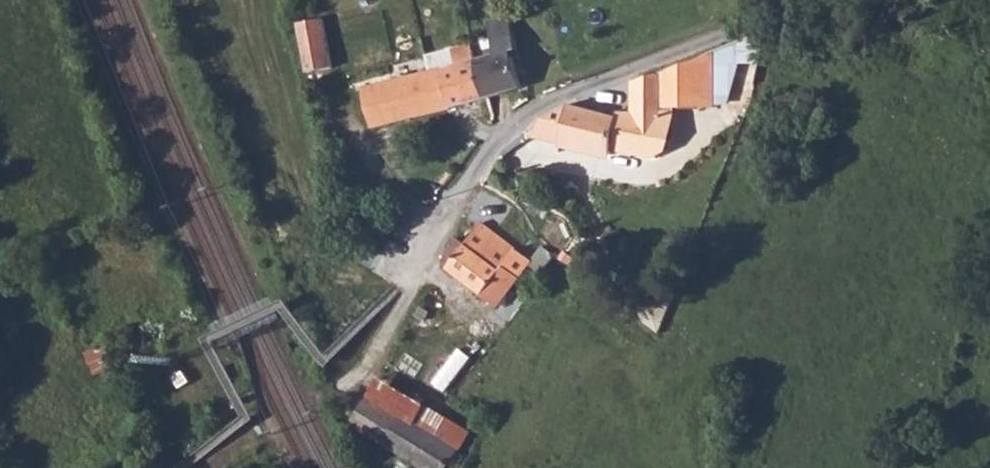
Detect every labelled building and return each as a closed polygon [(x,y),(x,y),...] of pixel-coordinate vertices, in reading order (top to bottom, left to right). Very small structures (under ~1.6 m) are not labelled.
[(497,52),(480,57),(481,61),(483,69),(485,77),(487,85),(489,93),(490,96),(523,85),(513,50),(519,49),(509,14),(505,16),(503,11),(496,14),(498,17),(488,20),(497,52)] [(303,23),(313,72),(337,67),(328,18),(303,23)] [(481,61),(480,57),(477,48),(476,42),(456,48),(460,62),(366,86),(376,125),(490,96),(489,93),(487,85),(485,77),(483,69),(481,61)] [(545,118),(535,137),(611,157),(613,148),(654,148),(655,116),(665,117),(665,107),(712,104),(711,54),(660,74),(659,78),(641,79),(635,81),(634,86),(633,114),(616,114),(615,117),(568,105),(545,118)] [(481,224),(447,267),(498,306),(532,261),(481,224)] [(409,335),(369,400),(397,417),(398,414),(435,436),(446,418),(426,406),(453,363),(409,335)] [(350,425),(424,467),(458,467),(462,462),(454,457),(459,449),(435,436),(398,414),(397,417),(369,400),(367,399),(350,425)]
